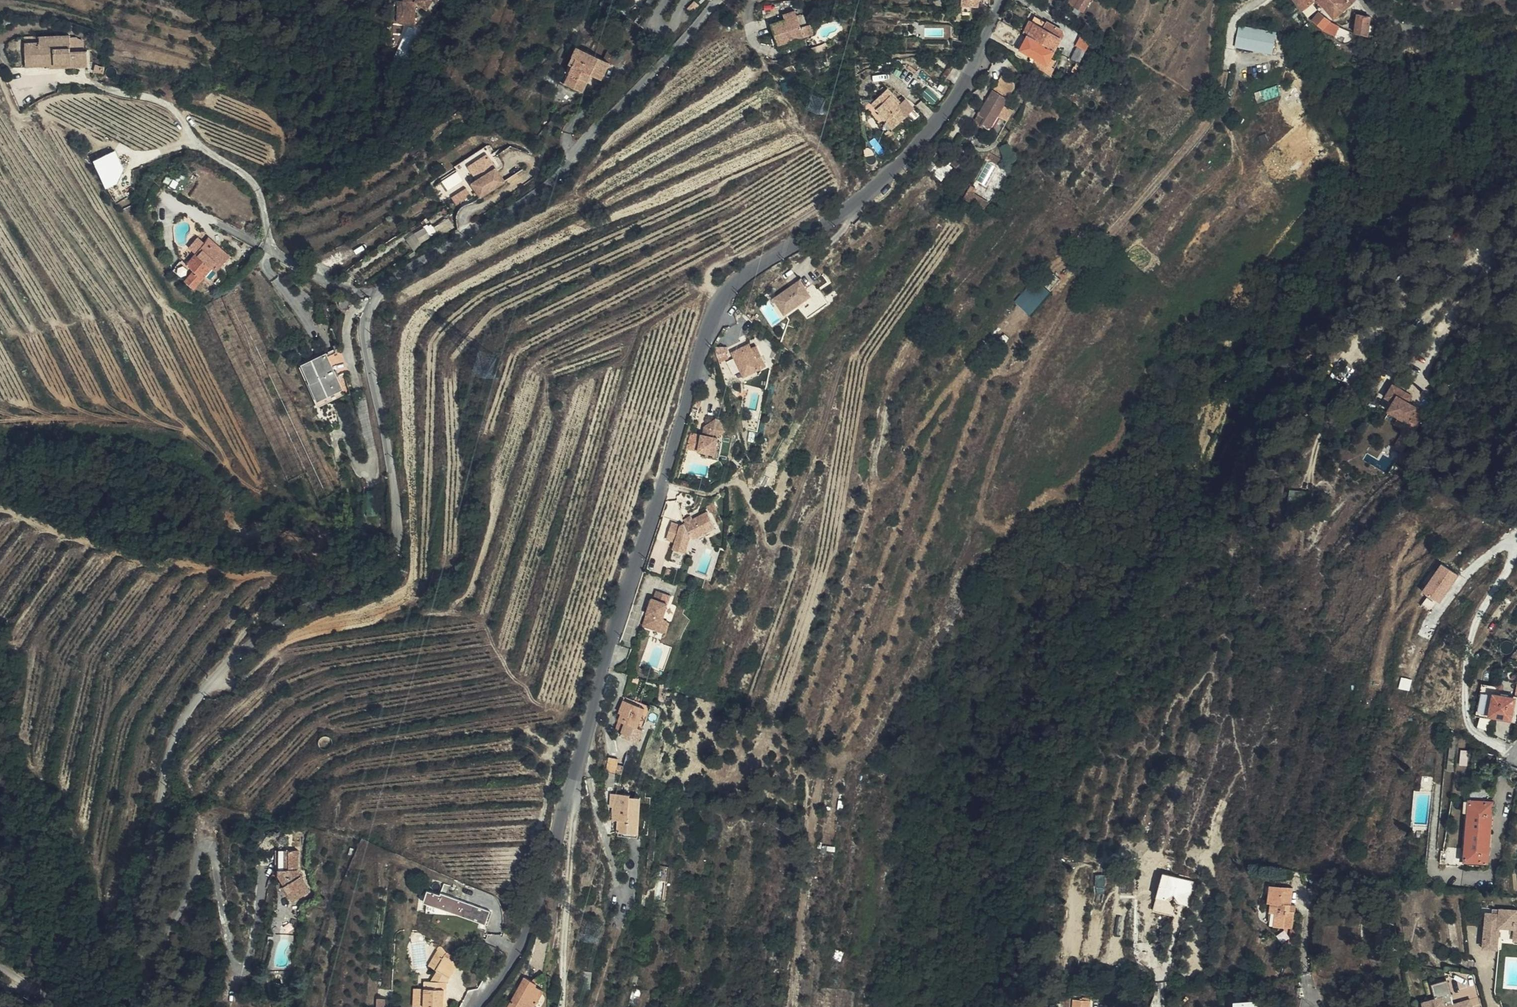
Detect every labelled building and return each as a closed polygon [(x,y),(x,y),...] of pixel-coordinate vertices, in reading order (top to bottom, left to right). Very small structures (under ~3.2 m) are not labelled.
[(403,4),(402,17),(401,17),(400,17),(399,17),(398,18),(397,19),(396,20),(396,21),(396,23),(396,24),(397,24),(397,25),(398,26),(399,27),(400,27),(401,27),(413,28),(415,6),(420,0),(406,0),(403,4)] [(429,4),(424,0),(420,0),(415,6),(423,12),(429,4)] [(990,0),(968,0),(968,8),(990,9),(990,0)] [(1074,9),(1077,2),(1073,0),(1071,0),(1068,5),(1074,9)] [(1079,0),(1077,2),(1074,9),(1084,15),(1093,0),(1079,0)] [(1306,14),(1318,4),(1314,0),(1294,0),(1306,14)] [(1337,20),(1357,0),(1320,0),(1337,20)] [(694,10),(699,5),(695,1),(690,6),(694,10)] [(784,18),(797,14),(795,10),(782,14),(784,18)] [(804,38),(797,14),(784,18),(770,22),(777,46),(804,38)] [(1322,14),(1316,22),(1327,30),(1339,37),(1343,29),(1334,24),(1335,23),(1322,14)] [(1370,36),(1373,16),(1360,14),(1357,33),(1370,36)] [(1031,23),(1041,30),(1045,24),(1034,18),(1031,23)] [(1029,32),(1027,37),(1035,41),(1041,30),(1031,23),(1029,22),(1025,30),(1029,32)] [(1041,30),(1035,41),(1037,43),(1054,52),(1062,38),(1061,34),(1045,24),(1041,30)] [(1271,56),(1276,33),(1238,27),(1235,50),(1271,56)] [(41,35),(42,41),(27,42),(29,66),(52,65),(52,67),(90,65),(89,48),(73,49),(72,33),(41,35)] [(1027,37),(1023,35),(1014,49),(1018,52),(1027,37)] [(1082,36),(1071,57),(1081,62),(1092,41),(1082,36)] [(1035,41),(1027,37),(1018,52),(1029,58),(1037,43),(1035,41)] [(1029,58),(1026,64),(1049,77),(1056,65),(1049,61),(1054,52),(1037,43),(1029,58)] [(604,78),(611,62),(578,46),(570,63),(574,65),(566,81),(584,91),(593,73),(604,78)] [(898,68),(895,73),(899,76),(903,71),(898,68)] [(993,92),(1008,101),(1015,90),(1014,84),(1002,77),(993,92)] [(1276,85),(1256,93),(1259,101),(1279,93),(1276,85)] [(939,96),(928,87),(923,93),(934,102),(939,96)] [(902,106),(903,105),(899,101),(891,94),(886,89),(872,102),(888,118),(886,120),(894,128),(909,113),(902,106)] [(1041,110),(1051,94),(1042,90),(1033,105),(1041,110)] [(891,94),(899,101),(901,100),(893,92),(891,94)] [(1009,101),(1008,101),(993,92),(975,122),(991,131),(1009,101)] [(890,154),(898,147),(894,143),(886,149),(890,154)] [(125,168),(117,149),(95,159),(107,187),(119,181),(125,168)] [(476,184),(482,181),(474,167),(493,156),(489,149),(460,165),(473,187),(476,184)] [(484,198),(509,183),(493,156),(474,167),(482,181),(476,184),(484,198)] [(458,170),(443,179),(448,188),(464,180),(458,170)] [(443,181),(437,184),(443,198),(467,187),(464,182),(447,190),(443,181)] [(467,188),(453,197),(458,204),(472,195),(467,188)] [(978,207),(984,197),(970,189),(964,199),(978,207)] [(433,223),(407,239),(416,253),(457,228),(450,216),(434,226),(433,223)] [(178,271),(196,287),(213,268),(216,271),(230,255),(210,237),(205,242),(198,237),(188,248),(194,253),(178,271)] [(830,302),(818,285),(810,291),(801,279),(779,294),(782,299),(779,301),(786,312),(800,303),(809,316),(830,302)] [(1036,279),(1017,301),(1031,314),(1050,292),(1036,279)] [(328,322),(327,302),(317,302),(318,322),(328,322)] [(730,354),(742,348),(747,346),(746,343),(728,351),(727,354),(727,356),(728,358),(729,360),(740,385),(758,376),(756,373),(741,379),(730,354)] [(749,351),(748,348),(743,351),(742,348),(730,354),(741,379),(756,373),(766,368),(756,347),(749,351)] [(343,387),(327,351),(304,361),(320,397),(343,387)] [(320,397),(304,361),(301,363),(320,405),(347,393),(343,387),(320,397)] [(1413,415),(1404,409),(1397,405),(1402,398),(1389,388),(1379,401),(1387,407),(1381,415),(1393,424),(1388,430),(1398,438),(1395,441),(1404,447),(1420,423),(1412,417),(1413,415)] [(1397,405),(1404,409),(1408,403),(1402,398),(1397,405)] [(718,435),(720,434),(724,431),(716,419),(704,428),(703,435),(700,435),(696,451),(701,453),(716,456),(720,439),(718,438),(718,435)] [(722,441),(725,440),(720,434),(718,435),(718,438),(720,439),(716,456),(701,453),(700,457),(720,462),(722,441)] [(1396,459),(1404,447),(1395,441),(1387,452),(1396,459)] [(704,529),(706,533),(717,527),(709,511),(684,524),(674,521),(669,538),(677,540),(689,543),(691,535),(694,534),(704,529)] [(696,538),(706,533),(704,529),(694,534),(696,538)] [(689,543),(677,540),(675,548),(687,551),(689,543)] [(1423,590),(1441,602),(1460,574),(1442,562),(1423,590)] [(656,599),(668,603),(671,595),(658,591),(656,599)] [(664,617),(668,603),(656,599),(652,598),(643,626),(664,633),(669,619),(664,617)] [(1478,714),(1482,693),(1483,685),(1470,682),(1464,715),(1477,717),(1478,714)] [(1482,693),(1478,714),(1516,722),(1516,700),(1482,693)] [(649,708),(625,700),(620,713),(622,714),(618,727),(624,729),(622,733),(621,735),(639,742),(644,729),(641,728),(649,708)] [(1459,734),(1451,729),(1447,771),(1455,772),(1459,734)] [(610,757),(608,771),(617,773),(620,759),(610,757)] [(615,806),(614,814),(619,814),(619,820),(618,832),(641,833),(643,797),(632,796),(632,794),(612,793),(612,806),(615,806)] [(1486,854),(1489,810),(1490,811),(1491,802),(1469,801),(1464,861),(1486,863),(1487,854),(1486,854)] [(838,852),(839,840),(823,838),(822,851),(838,852)] [(1448,863),(1450,850),(1444,849),(1442,862),(1448,863)] [(310,891),(298,870),(299,850),(281,850),(280,874),(294,900),(310,891)] [(1165,900),(1171,878),(1154,873),(1148,895),(1165,900)] [(1274,933),(1294,934),(1297,908),(1292,908),(1293,889),(1266,887),(1265,905),(1276,907),(1274,933)] [(430,904),(463,915),(466,906),(460,904),(462,899),(429,888),(424,902),(430,904)] [(475,903),(462,899),(460,904),(466,906),(463,915),(471,917),(475,903)] [(475,903),(471,917),(488,923),(492,909),(475,903)] [(463,915),(430,904),(427,912),(463,915)] [(1497,911),(1496,916),(1483,916),(1482,940),(1495,941),(1496,929),(1512,930),(1512,937),(1516,938),(1516,912),(1497,911)] [(1495,941),(1516,942),(1516,938),(1512,937),(1512,930),(1496,929),(1495,941)] [(1495,941),(1482,940),(1481,950),(1494,951),(1495,941)] [(429,964),(435,968),(444,954),(438,950),(429,964)] [(458,961),(444,954),(435,968),(438,969),(450,976),(458,961)] [(450,976),(438,969),(431,979),(448,980),(450,976)] [(539,985),(538,985),(539,982),(535,980),(526,976),(510,1006),(536,1006),(545,988),(539,985)] [(538,985),(539,985),(548,981),(546,976),(535,980),(539,982),(538,985)] [(447,987),(448,980),(431,979),(431,987),(425,987),(424,1005),(430,1005),(430,1006),(447,1006),(447,1005),(444,1006),(444,987),(447,987)] [(1425,994),(1428,1006),(1443,1006),(1440,998),(1449,996),(1445,982),(1430,985),(1432,992),(1425,994)] [(424,1005),(425,987),(415,986),(414,1004),(424,1005)] [(1420,995),(1423,1006),(1428,1006),(1425,994),(1420,995)] [(390,998),(379,996),(377,1006),(388,1006),(390,998)] [(1449,996),(1440,998),(1443,1006),(1444,1006),(1451,1005),(1449,996)] [(1235,1006),(1259,1006),(1259,999),(1235,999),(1235,1006)]
